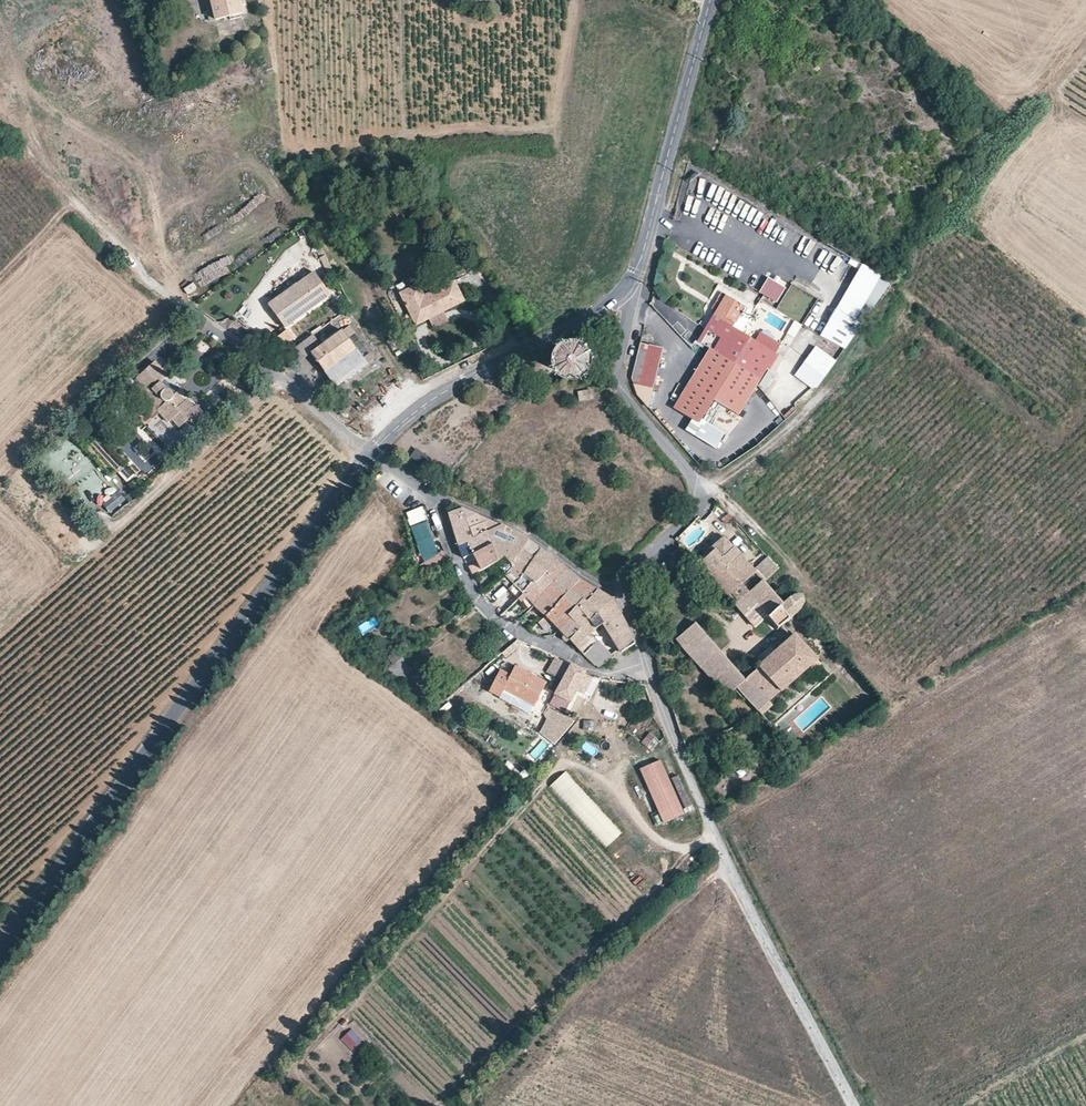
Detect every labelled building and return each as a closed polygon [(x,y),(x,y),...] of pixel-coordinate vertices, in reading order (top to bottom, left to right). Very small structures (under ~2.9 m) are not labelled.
[(211,16),(242,14),(238,0),(206,0),(211,16)] [(894,282),(862,269),(823,331),(844,345),(894,282)] [(270,305),(287,329),(331,298),(314,274),(270,305)] [(776,304),(785,289),(768,278),(759,292),(776,304)] [(418,287),(400,296),(416,327),(463,303),(453,283),(424,299),(418,287)] [(746,306),(722,293),(713,306),(719,309),(696,343),(709,351),(674,407),(692,422),(687,429),(715,447),(724,436),(702,420),(715,402),(740,419),(783,345),(761,332),(756,341),(735,327),(746,306)] [(322,347),(312,355),(336,389),(367,366),(343,332),(322,347)] [(314,337),(290,355),(298,364),(312,355),(322,347),(314,337)] [(278,338),(272,344),(279,352),(286,347),(278,338)] [(642,344),(635,381),(650,406),(663,350),(642,344)] [(800,373),(816,386),(839,356),(823,344),(800,373)] [(566,355),(561,359),(559,364),(559,369),(563,374),(568,376),(573,376),(578,373),(580,367),(580,362),(576,357),(571,355),(566,355)] [(159,384),(164,379),(158,372),(162,369),(154,361),(136,379),(149,393),(152,390),(162,401),(166,402),(157,411),(168,423),(172,419),(179,427),(188,420),(184,415),(192,407),(186,400),(184,402),(176,393),(172,396),(171,393),(169,391),(168,391),(165,391),(159,384)] [(166,377),(164,379),(159,384),(165,391),(168,391),(169,391),(171,393),(172,396),(176,393),(178,391),(166,377)] [(184,415),(188,420),(191,424),(203,413),(195,405),(192,407),(184,415)] [(147,474),(159,464),(151,453),(143,459),(131,444),(122,450),(135,466),(138,463),(147,474)] [(424,506),(405,513),(410,524),(428,517),(424,506)] [(460,509),(449,513),(465,559),(474,554),(491,543),(487,531),(499,525),(460,509)] [(422,561),(439,555),(427,521),(410,527),(422,561)] [(487,569),(499,580),(515,569),(518,556),(528,542),(523,537),(499,525),(487,531),(491,543),(497,563),(487,569)] [(539,582),(557,562),(528,542),(518,556),(515,569),(499,580),(519,600),(535,580),(539,582)] [(497,563),(491,543),(474,554),(478,566),(470,569),(472,576),(487,569),(497,563)] [(726,544),(704,567),(733,594),(741,586),(755,572),(726,544)] [(548,588),(567,570),(557,562),(539,582),(535,580),(519,600),(528,609),(535,606),(548,588)] [(546,615),(580,580),(567,570),(548,588),(535,606),(546,615)] [(782,602),(755,572),(741,586),(772,613),(768,617),(784,628),(803,611),(805,599),(800,594),(788,597),(782,602)] [(587,602),(597,590),(580,580),(546,615),(538,623),(541,625),(548,620),(561,629),(573,619),(568,615),(583,599),(587,602)] [(602,626),(621,652),(635,643),(613,598),(597,590),(587,602),(583,599),(568,615),(573,619),(561,629),(565,635),(564,638),(565,642),(570,640),(576,646),(591,634),(602,626)] [(361,631),(375,625),(373,619),(358,626),(361,631)] [(736,688),(746,680),(695,622),(677,638),(726,696),(736,688)] [(613,656),(591,634),(576,646),(598,670),(613,656)] [(746,680),(736,688),(755,710),(813,662),(794,640),(746,680)] [(402,657),(387,668),(393,674),(407,662),(402,657)] [(571,664),(557,688),(564,692),(571,684),(577,687),(585,670),(571,664)] [(509,675),(499,670),(490,691),(499,696),(504,690),(533,704),(545,682),(515,666),(509,675)] [(564,692),(557,688),(547,705),(561,712),(577,687),(571,684),(564,692)] [(561,712),(547,705),(544,711),(548,719),(544,732),(553,740),(571,718),(561,712)] [(655,738),(650,732),(641,743),(647,747),(655,738)] [(541,761),(547,744),(538,740),(532,758),(541,761)] [(655,759),(640,766),(664,819),(680,812),(655,759)] [(549,788),(606,848),(622,833),(565,773),(549,788)]
